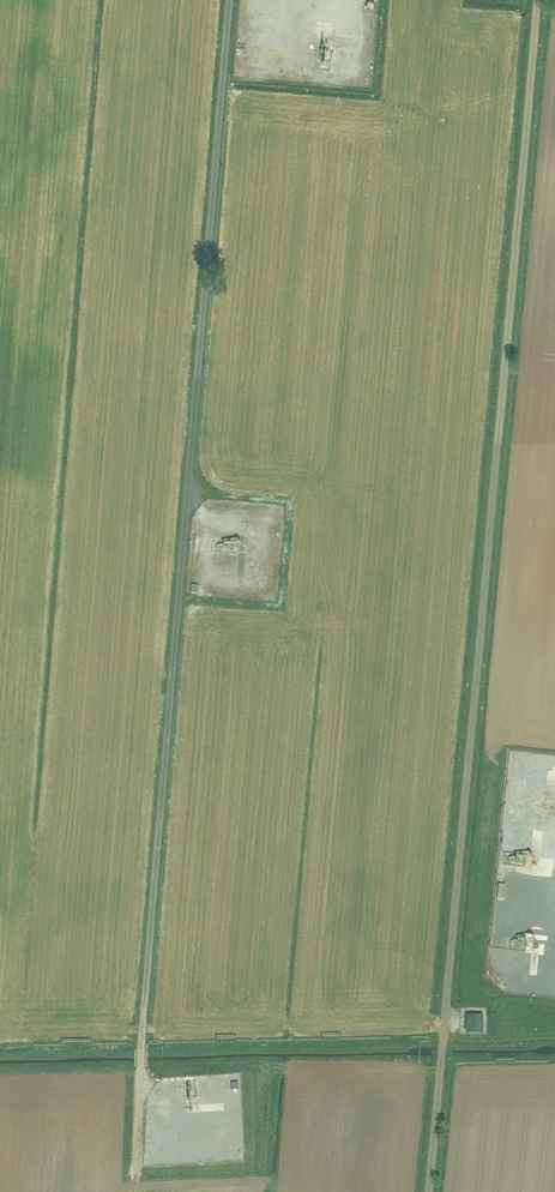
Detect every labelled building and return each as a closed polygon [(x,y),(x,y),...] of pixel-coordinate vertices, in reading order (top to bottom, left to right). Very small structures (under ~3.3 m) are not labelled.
[(465,1013),(463,1035),(479,1036),(481,1015),(465,1013)]
